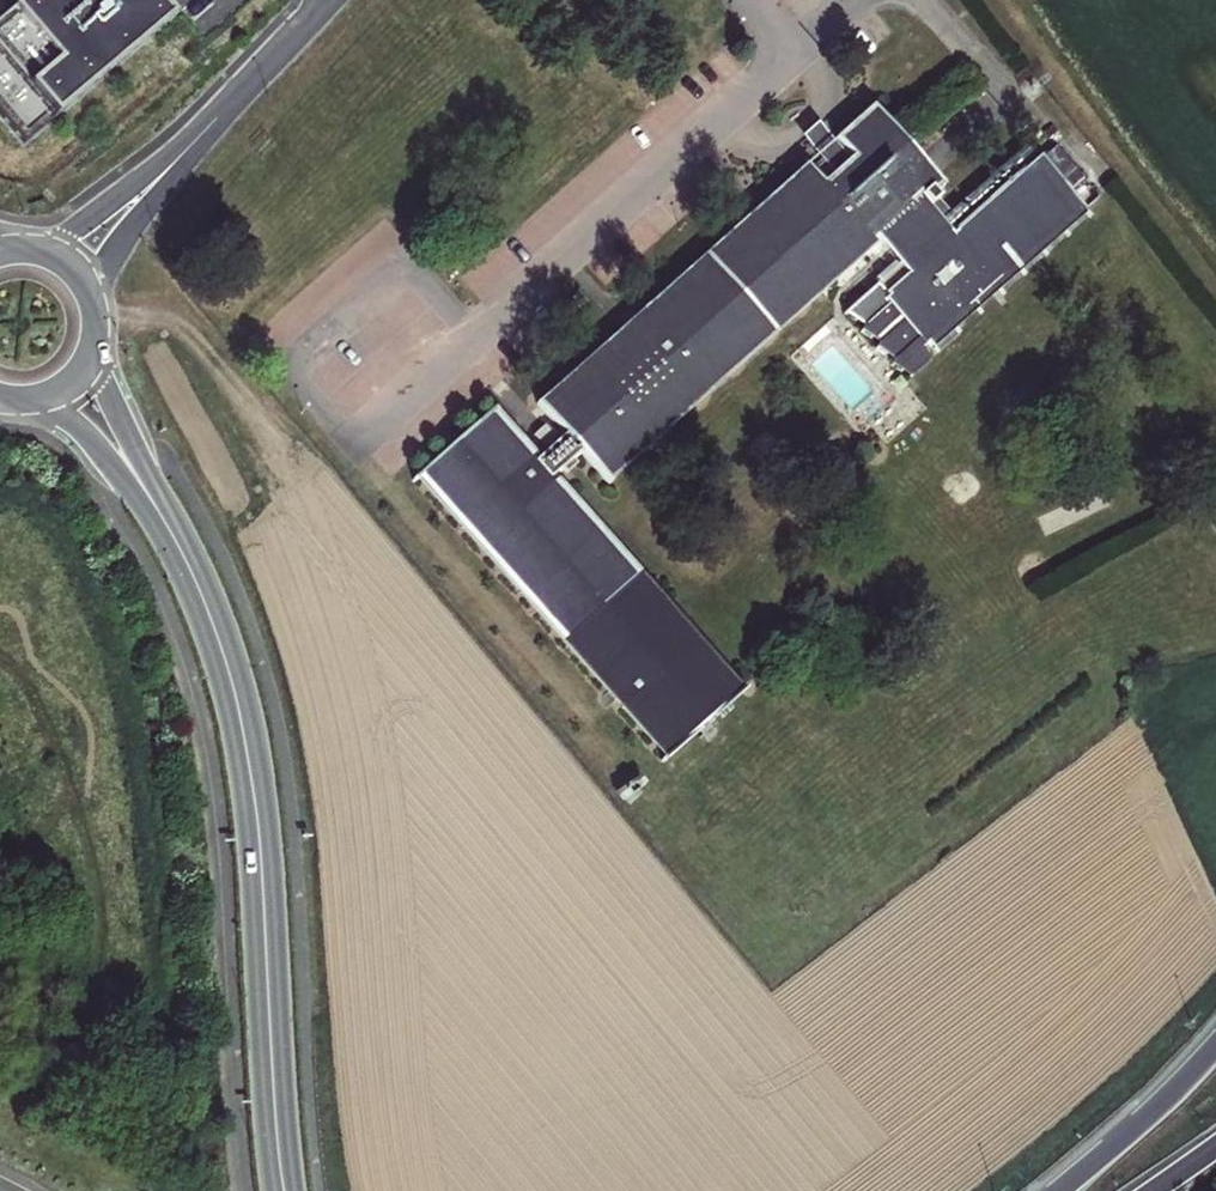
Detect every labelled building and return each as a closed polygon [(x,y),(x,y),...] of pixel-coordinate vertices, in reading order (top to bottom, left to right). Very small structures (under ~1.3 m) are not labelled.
[(153,0),(26,0),(14,10),(0,22),(0,117),(24,145),(170,20),(153,0)] [(5,0),(0,0),(0,22),(14,10),(5,0)] [(883,316),(924,363),(1082,225),(1023,158),(945,227),(925,204),(942,189),(876,115),(837,149),(849,162),(822,187),(810,173),(546,408),(568,433),(560,440),(547,426),(536,436),(549,450),(536,462),(497,417),(432,474),(673,761),(741,700),(548,474),(560,464),(566,470),(577,461),(571,454),(579,448),(608,481),(872,251),(891,273),(871,291),(889,311),(883,316)]
